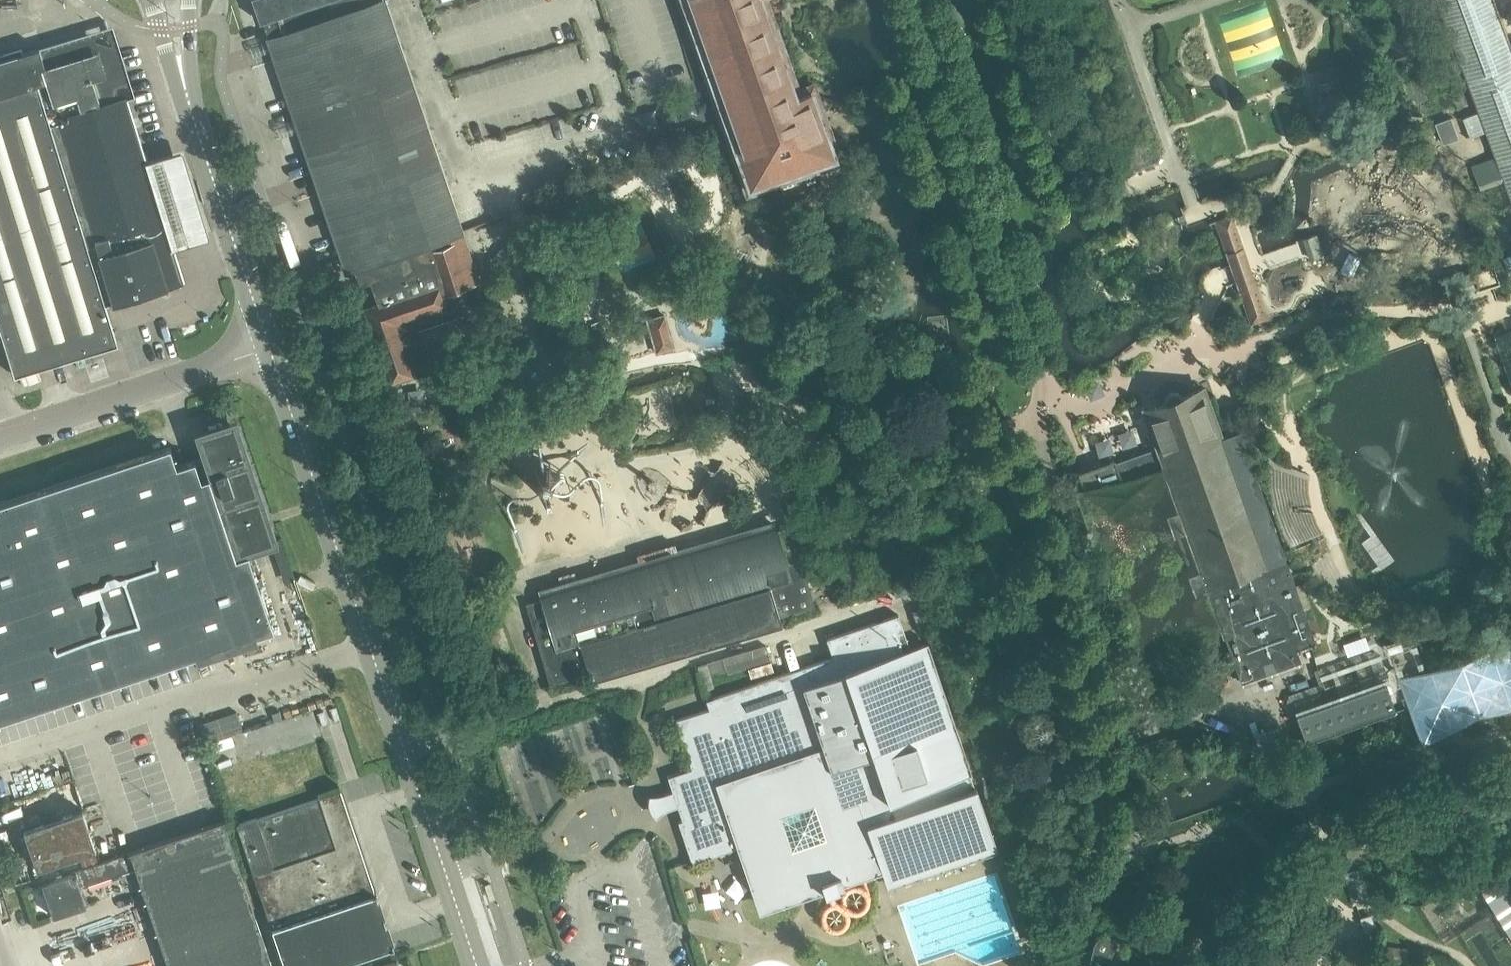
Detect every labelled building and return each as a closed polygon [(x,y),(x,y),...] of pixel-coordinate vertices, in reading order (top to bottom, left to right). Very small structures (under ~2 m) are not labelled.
[(365,309),(391,383),(407,378),(431,369),(418,328),(464,313),(457,290),(480,282),(463,230),(462,230),(384,0),(257,0),(347,269),(355,266),(361,284),(372,281),(380,304),(365,309)] [(733,133),(751,186),(795,171),(834,157),(812,95),(810,90),(796,96),(761,0),(685,0),(733,133)] [(1510,200),(1510,47),(1494,0),(1437,0),(1510,200)] [(23,52),(0,58),(0,324),(15,374),(118,343),(105,302),(114,300),(114,301),(114,303),(184,281),(184,280),(183,280),(141,144),(127,98),(129,97),(114,46),(89,39),(43,52),(41,47),(23,52)] [(1479,112),(1463,118),(1470,137),(1485,131),(1479,112)] [(1451,116),(1436,122),(1444,143),(1458,137),(1451,116)] [(1496,161),(1473,169),(1480,189),(1504,180),(1496,161)] [(1233,265),(1248,260),(1247,256),(1248,256),(1248,255),(1245,246),(1243,247),(1232,214),(1216,219),(1217,221),(1221,231),(1229,254),(1231,260),(1232,264),(1232,265),(1233,265)] [(1317,232),(1303,237),(1310,259),(1322,255),(1324,254),(1317,232)] [(1361,255),(1349,249),(1341,267),(1353,273),(1361,255)] [(1503,256),(1507,265),(1509,270),(1510,270),(1510,252),(1503,256)] [(1235,273),(1238,282),(1254,276),(1251,268),(1248,260),(1233,265),(1235,273)] [(1448,275),(1453,294),(1467,290),(1492,283),(1500,281),(1495,265),(1494,262),(1470,269),(1448,275)] [(1252,322),(1252,323),(1268,317),(1257,285),(1258,285),(1259,285),(1258,283),(1255,276),(1254,276),(1253,276),(1238,282),(1239,282),(1239,285),(1252,322)] [(675,347),(665,314),(648,319),(657,352),(675,347)] [(1147,417),(1158,448),(1164,464),(1173,491),(1179,507),(1208,588),(1223,629),(1229,645),(1233,658),(1239,675),(1241,680),(1301,659),(1297,649),(1309,644),(1316,642),(1295,585),(1290,569),(1250,458),(1249,456),(1236,419),(1235,417),(1233,417),(1217,423),(1207,396),(1206,396),(1185,403),(1183,395),(1182,394),(1181,393),(1181,392),(1180,392),(1180,391),(1179,391),(1178,390),(1177,390),(1176,390),(1175,389),(1174,389),(1173,389),(1172,390),(1171,390),(1170,390),(1169,391),(1168,392),(1167,392),(1167,393),(1166,394),(1165,395),(1165,396),(1165,397),(1165,398),(1165,399),(1165,400),(1165,401),(1165,402),(1168,410),(1147,417)] [(274,628),(252,562),(282,552),(237,417),(195,431),(203,456),(178,464),(171,445),(0,502),(0,720),(274,628)] [(1082,477),(1081,477),(1083,482),(1086,492),(1093,490),(1099,488),(1122,479),(1120,475),(1116,464),(1094,472),(1087,475),(1084,476),(1082,477)] [(543,599),(542,599),(528,603),(551,683),(551,684),(590,673),(592,680),(783,624),(780,617),(815,606),(792,526),(779,530),(776,531),(774,523),(749,530),(677,551),(676,548),(675,544),(657,549),(638,555),(639,559),(640,562),(541,591),(543,599)] [(899,613),(827,638),(833,656),(707,699),(710,708),(676,719),(692,767),(668,775),(673,790),(665,793),(670,808),(678,806),(683,819),(679,821),(693,862),(742,845),(763,907),(824,886),(826,892),(845,885),(843,879),(883,865),(890,885),(996,848),(927,643),(911,649),(899,613)] [(1204,614),(1138,638),(1151,673),(1155,672),(1179,663),(1219,649),(1223,648),(1225,647),(1229,645),(1223,629),(1217,631),(1211,633),(1204,614)] [(1362,637),(1347,642),(1350,650),(1365,644),(1362,637)] [(1510,705),(1510,639),(1463,660),(1428,671),(1400,679),(1405,689),(1424,734),(1453,726),(1454,726),(1458,724),(1464,723),(1483,717),(1499,710),(1504,708),(1509,706),(1510,705)] [(707,664),(698,667),(705,689),(714,686),(710,674),(727,669),(723,657),(707,661),(707,664)] [(1297,715),(1296,715),(1303,735),(1306,743),(1320,739),(1397,711),(1396,708),(1389,689),(1387,685),(1387,684),(1387,683),(1297,715)] [(217,765),(286,965),(333,965),(391,947),(394,946),(376,892),(375,892),(341,790),(341,789),(321,730),(217,765)] [(1253,744),(1251,765),(1270,767),(1272,746),(1253,744)] [(1044,754),(1037,756),(1044,778),(1052,776),(1048,765),(1044,754)] [(1037,756),(1025,760),(1029,771),(1033,782),(1044,778),(1037,756)] [(24,828),(37,868),(96,848),(83,809),(24,828)] [(81,889),(81,886),(136,868),(170,965),(273,965),(224,820),(224,819),(74,870),(75,872),(43,883),(49,900),(54,914),(54,915),(54,916),(87,905),(86,904),(84,904),(79,890),(81,889)] [(1347,869),(1345,870),(1354,902),(1356,902),(1370,898),(1362,865),(1347,869)] [(1489,885),(1487,882),(1480,886),(1494,909),(1510,936),(1510,890),(1502,877),(1489,885)] [(1371,913),(1361,916),(1366,931),(1376,927),(1371,913)] [(1091,965),(1106,965),(1106,959),(1108,952),(1115,939),(1101,932),(1094,947),(1091,957),(1091,965)] [(1346,952),(1366,954),(1367,943),(1363,943),(1347,941),(1346,952)] [(1388,946),(1386,957),(1406,959),(1408,948),(1388,946)]
